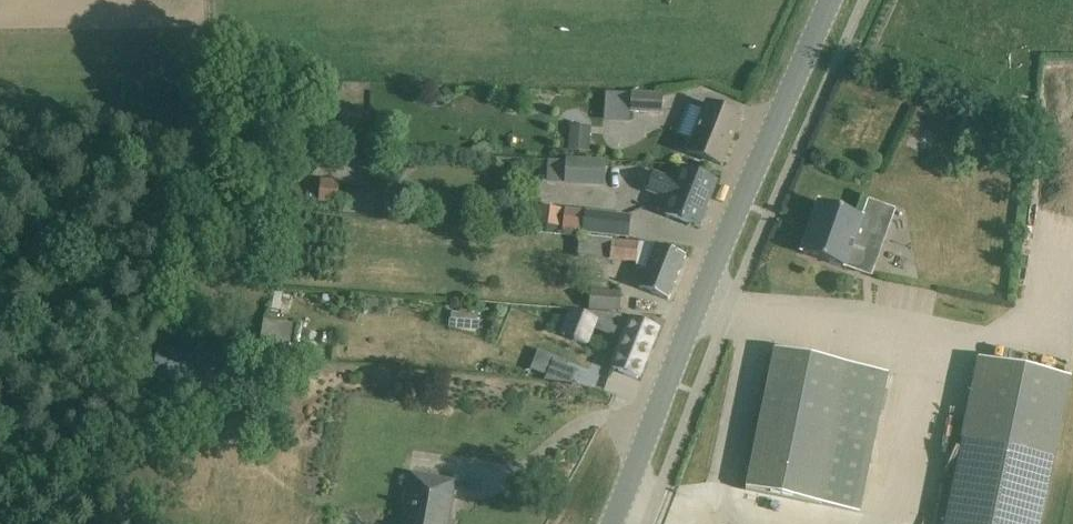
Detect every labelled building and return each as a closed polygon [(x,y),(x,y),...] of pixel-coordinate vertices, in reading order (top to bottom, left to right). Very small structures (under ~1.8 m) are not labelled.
[(628,119),(627,90),(603,90),(604,119),(628,119)] [(631,93),(630,113),(662,115),(663,95),(631,93)] [(688,137),(700,108),(689,103),(677,132),(688,137)] [(706,104),(686,152),(722,166),(741,118),(706,104)] [(570,126),(568,152),(590,153),(592,128),(570,126)] [(564,155),(563,182),(602,183),(603,157),(564,155)] [(562,179),(562,158),(546,158),(546,179),(562,179)] [(662,214),(677,220),(698,228),(715,182),(680,169),(675,181),(653,172),(645,193),(667,202),(662,214)] [(341,182),(321,179),(319,203),(339,205),(341,182)] [(801,254),(822,261),(860,275),(872,241),(857,236),(863,219),(819,203),(801,254)] [(539,207),(537,224),(559,227),(561,210),(539,207)] [(563,232),(629,240),(632,217),(566,210),(563,232)] [(686,257),(656,245),(629,241),(580,238),(577,256),(611,261),(611,266),(634,268),(635,265),(646,271),(639,289),(669,301),(686,257)] [(591,296),(589,309),(620,312),(621,299),(591,296)] [(657,330),(621,315),(572,311),(562,335),(585,345),(591,330),(622,343),(612,369),(638,379),(657,330)] [(479,314),(452,312),(451,327),(478,329),(479,314)] [(262,338),(260,354),(261,354),(287,358),(289,358),(291,343),(289,342),(263,339),(262,338)] [(200,356),(196,355),(159,346),(152,375),(193,385),(200,356)] [(859,513),(888,374),(776,351),(747,490),(859,513)] [(553,361),(545,382),(572,385),(578,371),(553,361)] [(948,523),(1039,523),(1068,381),(981,363),(948,523)] [(412,477),(409,476),(401,523),(447,523),(453,484),(412,477)]
